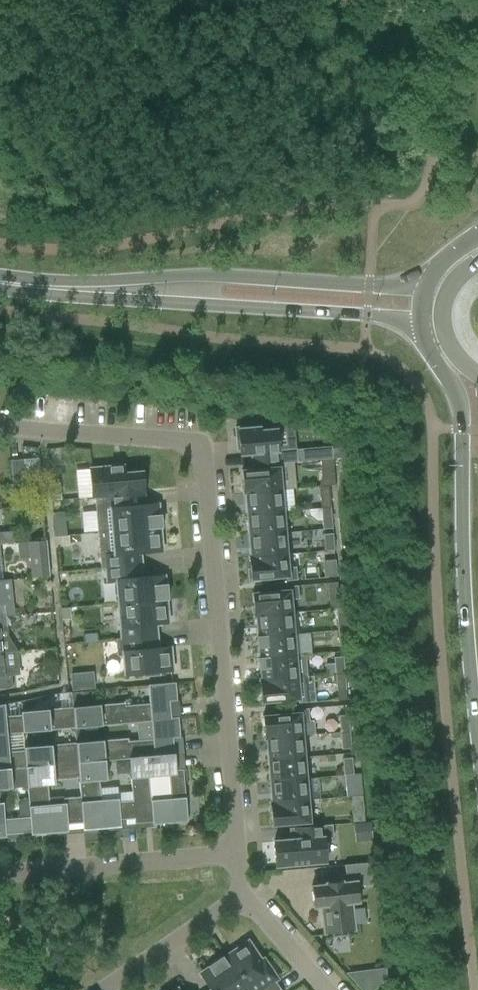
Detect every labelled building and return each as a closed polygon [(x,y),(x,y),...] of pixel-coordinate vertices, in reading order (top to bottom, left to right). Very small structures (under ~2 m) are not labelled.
[(247,426),(235,427),(236,440),(238,440),(239,451),(239,455),(251,454),(253,466),(278,463),(279,463),(293,462),(297,462),(320,460),(332,459),(331,449),(331,447),(300,449),(301,452),(296,453),(296,449),(296,448),(278,450),(276,430),(260,431),(260,428),(248,429),(247,426)] [(332,459),(320,460),(321,475),(333,474),(332,459)] [(23,460),(10,461),(12,484),(25,483),(23,460)] [(144,493),(142,472),(124,474),(123,466),(89,469),(91,497),(144,493)] [(245,493),(281,490),(279,467),(241,471),(243,494),(245,494),(245,493)] [(49,484),(51,500),(61,500),(59,483),(49,484)] [(328,486),(318,486),(320,503),(330,502),(328,486)] [(281,490),(245,493),(245,494),(247,514),(282,511),(294,510),(292,489),(281,490)] [(144,493),(91,497),(92,498),(94,498),(97,533),(161,527),(160,515),(158,515),(157,503),(138,505),(137,494),(144,493)] [(332,529),(330,507),(320,508),(321,520),(322,530),(332,529)] [(321,520),(320,508),(309,509),(310,515),(316,521),(321,520)] [(282,511),(247,514),(249,536),(284,533),(282,511)] [(161,527),(97,533),(100,569),(141,565),(140,553),(161,551),(159,528),(161,528),(161,527)] [(65,528),(53,529),(54,537),(66,536),(65,528)] [(13,544),(12,531),(0,532),(0,545),(13,544)] [(286,554),(284,533),(249,536),(251,557),(248,557),(248,558),(286,554)] [(334,550),(332,533),(323,534),(324,551),(334,550)] [(30,578),(50,577),(46,540),(27,542),(30,578)] [(286,554),(248,558),(249,569),(247,569),(249,582),(261,581),(261,579),(286,577),(286,581),(297,580),(295,567),(287,567),(286,554)] [(324,562),(325,576),(335,575),(334,561),(324,562)] [(141,565),(100,569),(105,569),(106,581),(116,581),(118,603),(168,599),(166,584),(164,585),(164,575),(142,577),(141,565)] [(5,616),(4,604),(13,604),(11,580),(0,581),(0,617),(5,616)] [(337,582),(327,583),(328,600),(338,599),(337,582)] [(251,594),(253,616),(291,613),(290,600),(298,599),(297,586),(287,587),(287,591),(251,594)] [(168,599),(118,603),(121,638),(115,639),(115,640),(156,636),(155,624),(168,623),(166,600),(168,600),(168,599)] [(60,609),(61,620),(70,619),(69,608),(60,609)] [(291,613),(253,616),(253,617),(256,617),(258,637),(293,634),(291,613)] [(345,613),(336,613),(337,630),(347,630),(345,613)] [(0,617),(0,652),(17,651),(8,638),(7,629),(6,629),(5,616),(0,617)] [(348,646),(347,630),(337,630),(339,647),(348,646)] [(258,637),(256,637),(257,648),(259,648),(259,658),(259,659),(295,656),(293,634),(258,637)] [(156,636),(115,640),(116,656),(122,656),(124,675),(142,673),(142,677),(160,676),(160,672),(172,671),(170,647),(157,648),(156,636)] [(0,652),(0,688),(11,687),(9,667),(5,664),(2,664),(0,652)] [(259,680),(297,677),(307,676),(305,655),(259,659),(259,658),(258,658),(259,669),(260,669),(261,679),(259,680)] [(334,666),(335,674),(344,673),(343,657),(333,657),(334,666)] [(92,672),(70,674),(71,691),(94,689),(92,672)] [(335,674),(336,691),(346,690),(344,673),(335,674)] [(307,676),(297,677),(259,680),(261,703),(297,700),(298,703),(315,702),(313,676),(307,676)] [(124,703),(72,707),(74,726),(96,724),(150,720),(170,718),(169,702),(176,701),(175,683),(147,685),(149,704),(125,706),(124,703)] [(88,691),(71,693),(73,707),(89,705),(88,691)] [(0,705),(0,733),(7,732),(74,726),(72,707),(34,711),(20,712),(20,715),(5,717),(4,704),(0,705)] [(293,714),(262,716),(264,739),(266,739),(302,735),(314,734),(313,720),(309,721),(308,708),(297,709),(298,713),(293,714)] [(338,716),(340,732),(349,731),(348,715),(338,716)] [(75,742),(77,763),(104,760),(129,758),(173,754),(172,738),(180,737),(178,718),(178,717),(170,718),(150,720),(152,738),(128,740),(127,738),(97,740),(75,742)] [(96,724),(74,726),(75,742),(97,740),(96,724)] [(341,749),(351,748),(349,731),(340,732),(341,749)] [(10,768),(25,767),(77,763),(75,742),(32,746),(23,747),(23,749),(8,751),(7,732),(0,733),(0,769),(10,768)] [(268,760),(304,757),(302,735),(266,739),(268,760)] [(132,800),(134,818),(134,823),(152,822),(152,825),(187,822),(184,782),(187,781),(186,769),(175,770),(173,754),(129,758),(132,800)] [(306,779),(304,757),(268,760),(270,782),(306,779)] [(342,759),(343,775),(353,774),(351,758),(342,759)] [(104,760),(77,763),(78,777),(80,796),(82,823),(83,831),(121,828),(120,826),(119,819),(134,818),(132,800),(118,802),(117,798),(100,800),(98,781),(105,780),(104,760)] [(127,761),(115,762),(115,770),(120,774),(128,773),(127,761)] [(77,763),(25,767),(29,817),(30,832),(31,835),(62,833),(62,831),(61,825),(82,823),(80,796),(62,797),(63,802),(48,803),(46,785),(54,784),(54,779),(78,777),(77,763)] [(12,788),(10,768),(0,769),(0,789),(12,788)] [(360,774),(353,774),(343,775),(345,795),(362,793),(360,774)] [(319,777),(306,779),(307,800),(321,799),(319,777)] [(269,803),(307,800),(306,779),(270,782),(272,802),(269,802),(269,803)] [(355,796),(350,796),(352,822),(363,821),(361,795),(355,796)] [(309,822),(307,800),(269,803),(271,826),(309,822)] [(29,817),(4,819),(3,803),(0,803),(0,838),(6,838),(5,835),(30,832),(29,817)] [(355,839),(372,838),(370,822),(354,823),(355,839)] [(333,838),(332,824),(294,828),(295,840),(273,842),(275,867),(326,862),(324,839),(333,838)] [(313,907),(321,906),(325,934),(331,933),(332,937),(347,935),(347,932),(354,931),(350,903),(358,902),(357,886),(377,884),(374,862),(344,865),(346,883),(341,884),(341,881),(326,883),(326,885),(311,887),(313,907)] [(261,960),(248,941),(225,956),(247,988),(248,989),(281,989),(275,981),(277,979),(263,959),(261,960)] [(247,988),(225,956),(223,958),(222,957),(207,966),(208,968),(205,970),(206,972),(200,976),(210,989),(244,989),(247,988)] [(386,978),(379,971),(348,974),(361,989),(372,989),(386,978)]
